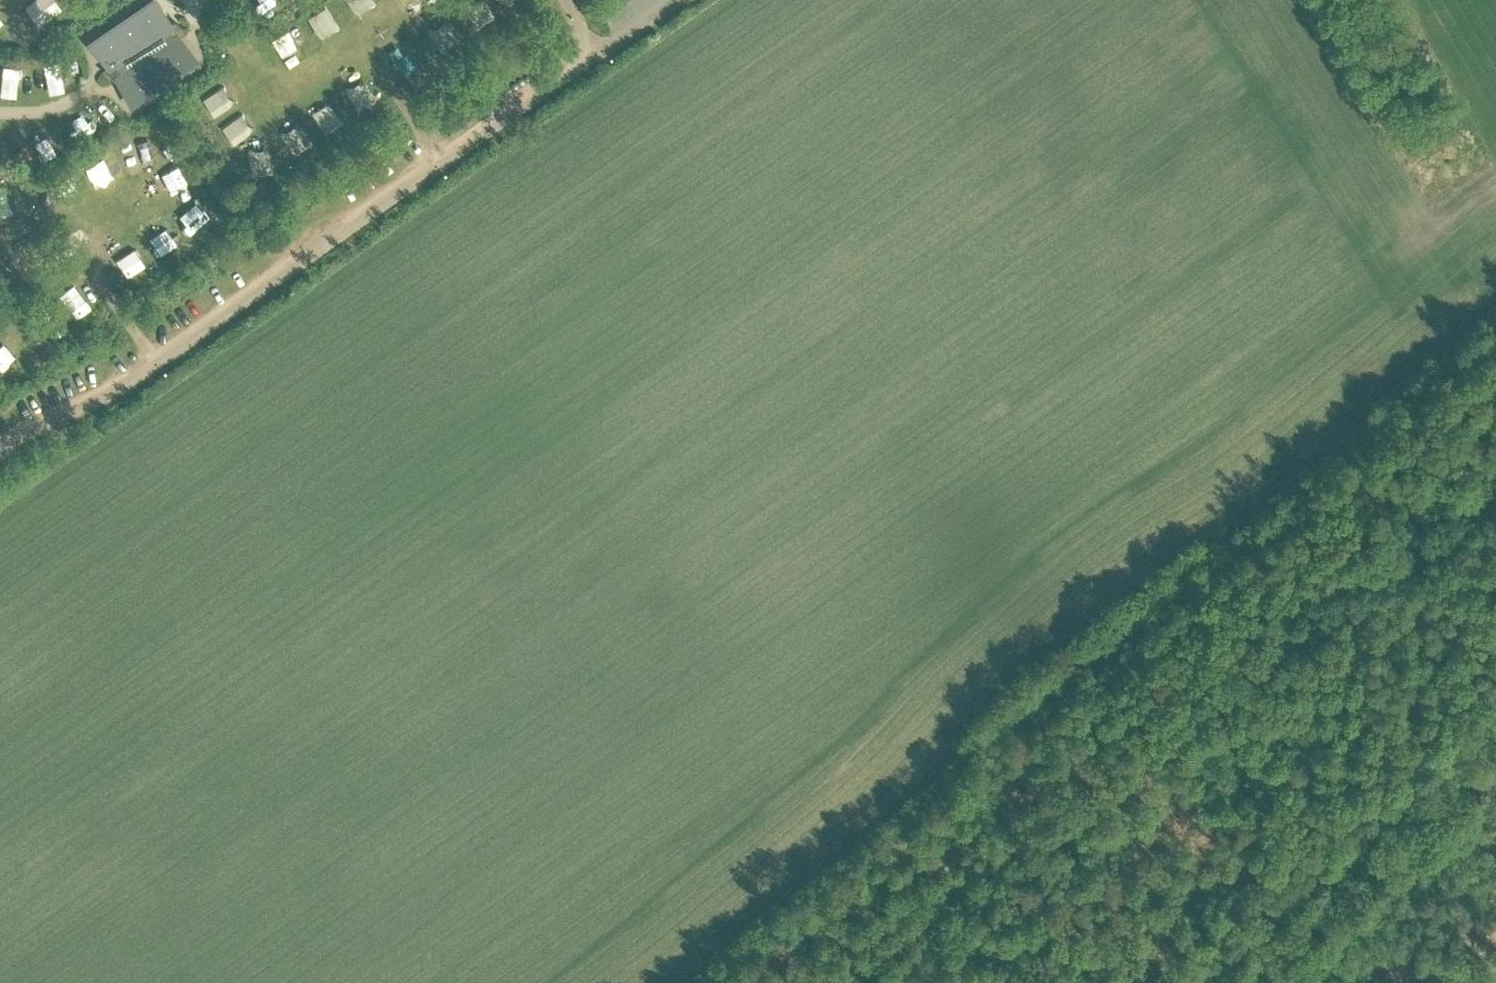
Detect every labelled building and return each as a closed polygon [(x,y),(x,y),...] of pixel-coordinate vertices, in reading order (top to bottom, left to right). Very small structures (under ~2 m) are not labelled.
[(84,41),(104,65),(100,68),(114,80),(114,79),(130,106),(199,58),(180,34),(186,29),(174,18),(171,21),(158,0),(144,0),(84,41)] [(446,47),(456,42),(450,28),(440,33),(446,47)] [(362,106),(373,99),(364,85),(353,92),(362,106)] [(227,129),(233,144),(251,137),(245,122),(227,129)] [(301,156),(312,148),(301,132),(290,139),(301,156)]
